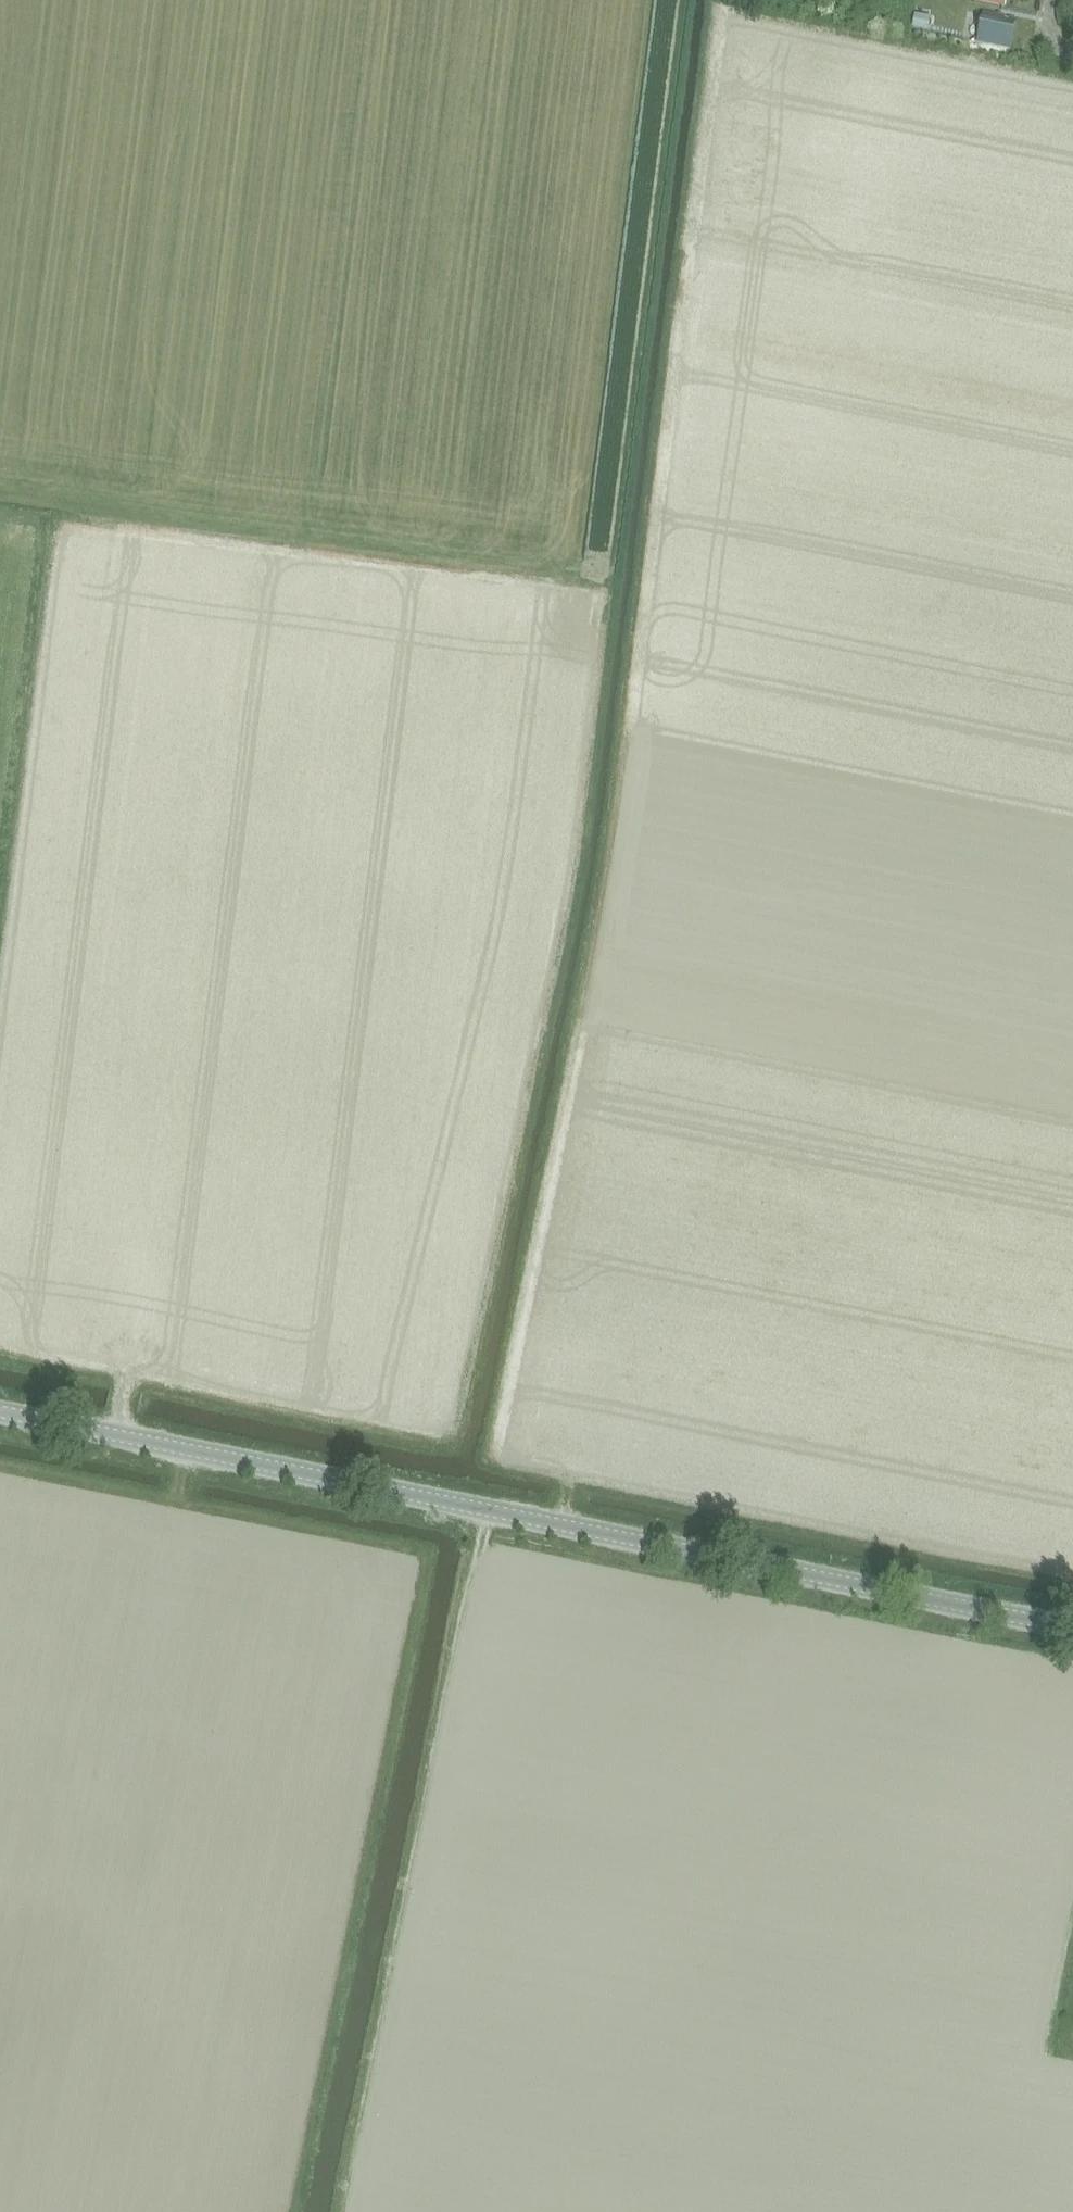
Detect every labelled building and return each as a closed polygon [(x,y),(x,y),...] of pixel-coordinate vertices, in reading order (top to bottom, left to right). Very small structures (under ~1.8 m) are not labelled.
[(1016,19),(983,13),(977,44),(1010,51),(1016,19)]
